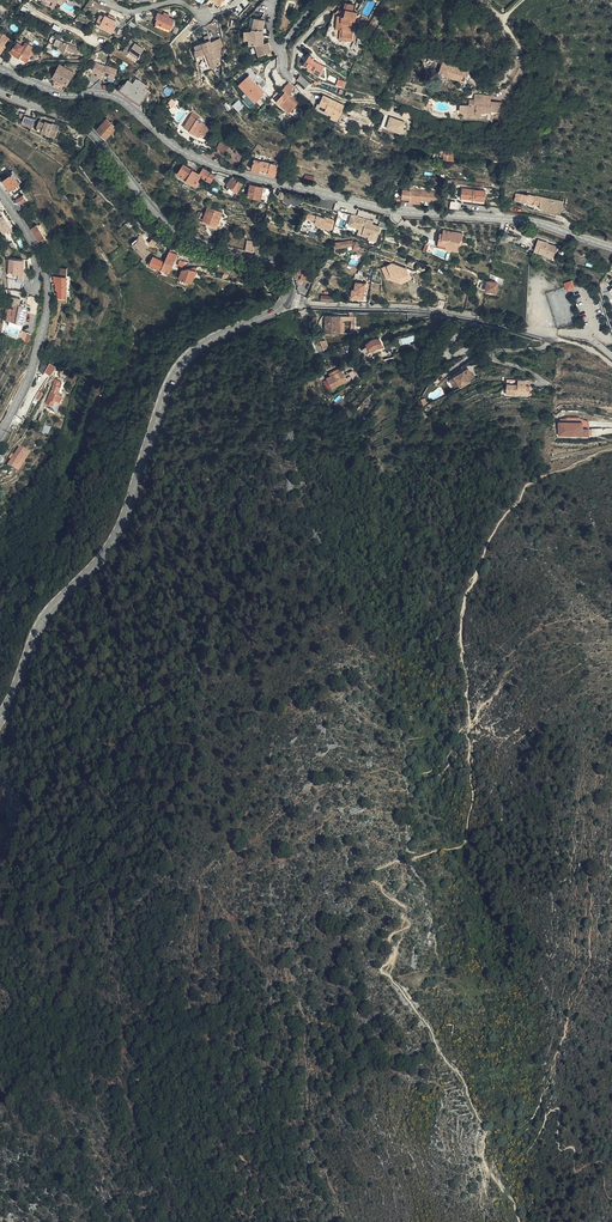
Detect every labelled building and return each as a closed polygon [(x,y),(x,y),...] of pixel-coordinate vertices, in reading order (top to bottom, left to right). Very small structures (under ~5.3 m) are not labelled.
[(342,37),(353,38),(354,29),(352,28),(353,20),(356,21),(358,12),(353,10),(354,4),(348,2),(346,9),(344,8),(342,15),(338,15),(337,22),(341,22),(341,28),(342,29),(342,37)] [(175,19),(169,16),(164,14),(159,12),(156,17),(158,18),(156,22),(171,28),(175,19)] [(102,22),(101,25),(100,25),(113,31),(116,26),(114,25),(116,19),(115,19),(108,16),(103,13),(102,15),(101,14),(98,20),(102,22)] [(252,30),(249,30),(250,39),(250,44),(256,44),(260,55),(268,53),(272,52),(268,42),(264,43),(263,29),(265,20),(255,17),(252,30)] [(353,41),(353,38),(342,37),(342,29),(341,28),(340,40),(353,41)] [(507,38),(501,29),(493,34),(500,44),(507,38)] [(4,48),(3,47),(10,37),(0,30),(0,54),(4,48)] [(220,38),(215,40),(216,42),(212,44),(211,41),(208,36),(205,37),(206,41),(197,45),(198,49),(196,50),(198,56),(204,54),(204,56),(206,61),(209,60),(212,66),(220,63),(218,56),(222,55),(219,48),(223,46),(220,38)] [(136,60),(144,49),(131,39),(123,51),(136,60)] [(62,40),(58,48),(65,51),(67,48),(77,53),(78,52),(80,49),(77,47),(62,40)] [(14,46),(5,59),(17,67),(23,59),(25,60),(27,56),(30,58),(32,55),(30,53),(32,50),(34,47),(26,42),(24,45),(18,41),(14,47),(14,46)] [(319,75),(324,68),(320,66),(321,64),(313,59),(315,57),(310,54),(304,66),(319,75)] [(103,74),(106,65),(96,62),(93,71),(103,74)] [(467,77),(469,71),(442,62),(439,73),(440,73),(440,75),(442,76),(443,76),(445,75),(461,80),(462,76),(467,77)] [(72,73),(73,71),(68,68),(64,66),(63,67),(59,65),(53,76),(67,84),(73,73),(72,73)] [(106,65),(103,74),(114,77),(117,69),(106,65)] [(302,73),(298,77),(307,86),(311,82),(302,73)] [(258,83),(252,77),(250,74),(240,83),(256,101),(265,93),(264,92),(265,90),(259,83),(258,83)] [(255,75),(252,77),(258,83),(259,83),(260,81),(255,75)] [(140,102),(149,90),(145,87),(147,85),(138,78),(134,83),(129,79),(123,88),(140,102)] [(294,84),(290,81),(286,85),(292,89),(295,85),(294,84)] [(293,90),(292,89),(286,85),(283,88),(285,90),(283,94),(286,97),(281,103),(291,111),(299,101),(290,94),(293,90)] [(286,97),(283,94),(278,100),(281,103),(286,97)] [(316,108),(317,109),(318,107),(324,95),(322,94),(316,108)] [(468,104),(468,111),(482,113),(483,110),(493,111),(493,110),(503,110),(503,102),(491,101),(491,103),(483,102),(484,95),(476,94),(475,99),(471,99),(470,104),(468,104)] [(318,107),(339,116),(345,104),(324,95),(318,107)] [(238,110),(245,105),(240,99),(233,104),(238,110)] [(338,118),(339,116),(318,107),(317,109),(338,118)] [(191,128),(201,134),(202,132),(208,137),(213,129),(210,127),(211,126),(194,113),(192,115),(191,115),(184,125),(190,129),(191,128)] [(22,122),(33,127),(36,118),(25,114),(22,122)] [(405,122),(390,117),(386,129),(402,134),(405,122)] [(40,127),(39,130),(47,132),(51,134),(56,136),(60,125),(47,121),(46,122),(40,120),(38,126),(40,127)] [(116,127),(107,120),(98,129),(106,137),(116,127)] [(199,136),(201,134),(191,128),(190,129),(199,136)] [(230,145),(224,137),(217,147),(225,153),(230,145)] [(445,149),(445,151),(444,158),(444,159),(458,160),(458,157),(456,156),(456,155),(454,155),(455,150),(445,149)] [(177,157),(175,160),(183,165),(184,163),(185,162),(177,157)] [(277,170),(283,172),(284,169),(278,166),(278,165),(255,159),(252,169),(260,171),(260,169),(269,171),(268,173),(276,175),(277,170)] [(202,174),(184,163),(183,165),(178,172),(187,177),(187,178),(196,184),(202,174)] [(207,178),(211,172),(204,167),(201,172),(204,174),(202,176),(206,179),(207,178)] [(216,175),(211,172),(207,178),(212,181),(216,175)] [(5,192),(10,198),(14,195),(10,191),(21,182),(13,173),(3,181),(0,178),(0,185),(5,192)] [(228,183),(229,184),(236,190),(238,191),(243,184),(239,180),(237,181),(232,177),(228,183)] [(249,194),(262,196),(264,186),(251,183),(249,194)] [(236,190),(229,184),(226,187),(228,189),(227,190),(233,194),(236,190)] [(403,188),(403,194),(402,201),(420,203),(421,199),(437,201),(438,193),(411,189),(411,187),(404,184),(403,188)] [(473,198),(485,200),(486,190),(461,188),(460,194),(462,194),(462,196),(473,198)] [(535,199),(534,203),(534,204),(540,205),(540,208),(544,209),(544,210),(556,212),(556,211),(561,212),(563,201),(536,195),(535,196),(528,194),(528,195),(516,193),(514,201),(527,203),(527,202),(528,197),(535,199)] [(26,200),(23,195),(16,200),(19,204),(26,200)] [(103,200),(99,195),(95,199),(99,203),(103,200)] [(0,205),(0,227),(3,233),(11,228),(1,212),(3,210),(0,205)] [(218,224),(222,212),(208,206),(206,213),(202,211),(200,217),(204,218),(218,224)] [(374,222),(375,219),(352,213),(349,223),(361,227),(359,231),(370,234),(369,236),(378,239),(382,225),(374,222)] [(331,229),(333,222),(328,220),(329,218),(326,217),(325,218),(319,216),(316,223),(331,229)] [(218,224),(204,218),(203,221),(217,227),(218,224)] [(45,238),(44,237),(38,226),(37,225),(31,229),(39,242),(42,240),(45,238)] [(38,226),(44,237),(47,235),(40,225),(38,226)] [(578,225),(574,231),(580,234),(583,229),(578,225)] [(461,245),(463,233),(444,230),(443,234),(440,233),(438,246),(459,250),(460,245),(461,245)] [(158,241),(153,237),(149,242),(154,246),(158,241)] [(139,239),(146,248),(148,246),(141,238),(139,239)] [(144,257),(150,252),(146,248),(139,239),(133,244),(144,257)] [(247,239),(246,249),(254,251),(256,241),(247,239)] [(558,251),(559,246),(548,243),(548,242),(539,239),(535,251),(549,255),(549,256),(554,257),(556,251),(558,251)] [(358,248),(357,242),(353,242),(353,241),(351,241),(350,240),(341,241),(336,241),(337,247),(348,245),(352,245),(353,248),(358,248)] [(165,261),(174,265),(178,254),(172,252),(172,249),(171,249),(165,261)] [(159,267),(161,268),(165,261),(154,255),(150,263),(151,263),(159,267)] [(23,259),(10,258),(8,278),(21,279),(22,275),(23,275),(24,267),(22,267),(23,259)] [(170,271),(171,271),(174,265),(165,261),(161,268),(164,269),(169,271),(170,271)] [(412,278),(408,268),(393,262),(383,267),(387,277),(402,282),(412,278)] [(181,277),(189,280),(193,281),(197,271),(196,270),(197,267),(194,266),(183,269),(180,277),(181,277)] [(311,283),(313,275),(302,272),(298,271),(297,274),(301,275),(300,280),(311,283)] [(70,286),(70,276),(67,276),(58,276),(53,276),(54,281),(56,281),(58,281),(58,290),(58,296),(67,297),(67,287),(70,286)] [(21,279),(8,278),(8,279),(8,284),(9,289),(9,291),(21,292),(22,286),(23,279),(21,279)] [(486,289),(496,290),(497,282),(489,281),(483,278),(480,288),(486,289)] [(364,296),(369,296),(371,285),(366,284),(366,283),(356,282),(355,289),(353,289),(352,298),(363,299),(364,296)] [(11,322),(23,324),(26,306),(20,305),(21,299),(11,297),(9,307),(13,307),(11,322)] [(327,332),(341,332),(342,315),(327,315),(327,332)] [(355,333),(355,316),(342,315),(341,332),(345,332),(345,320),(352,320),(352,333),(355,333)] [(426,331),(433,334),(438,325),(432,322),(426,331)] [(26,341),(28,332),(20,330),(17,339),(26,341)] [(372,349),(387,341),(384,335),(376,336),(371,339),(372,341),(368,343),(372,349)] [(419,339),(419,343),(419,347),(426,347),(426,341),(430,341),(430,340),(429,337),(419,339)] [(324,349),(329,348),(327,340),(321,340),(324,349)] [(342,368),(344,371),(355,365),(354,362),(342,368)] [(355,365),(344,371),(340,373),(345,384),(361,376),(355,365)] [(366,375),(370,373),(367,365),(362,367),(366,375)] [(44,378),(48,371),(42,367),(38,378),(43,380),(44,378)] [(469,367),(455,375),(461,386),(471,381),(470,380),(475,377),(469,367)] [(55,372),(50,369),(48,371),(44,378),(50,380),(55,372)] [(461,386),(455,375),(450,378),(456,389),(461,386)] [(508,393),(531,394),(531,378),(508,377),(508,393)] [(56,389),(53,387),(50,392),(49,392),(42,403),(43,404),(42,406),(52,413),(60,398),(55,396),(60,387),(58,385),(56,389)] [(591,417),(559,417),(559,436),(591,435),(591,417)] [(30,452),(21,445),(7,463),(16,470),(30,452)] [(408,1049),(404,1044),(400,1047),(404,1052),(408,1049)]
